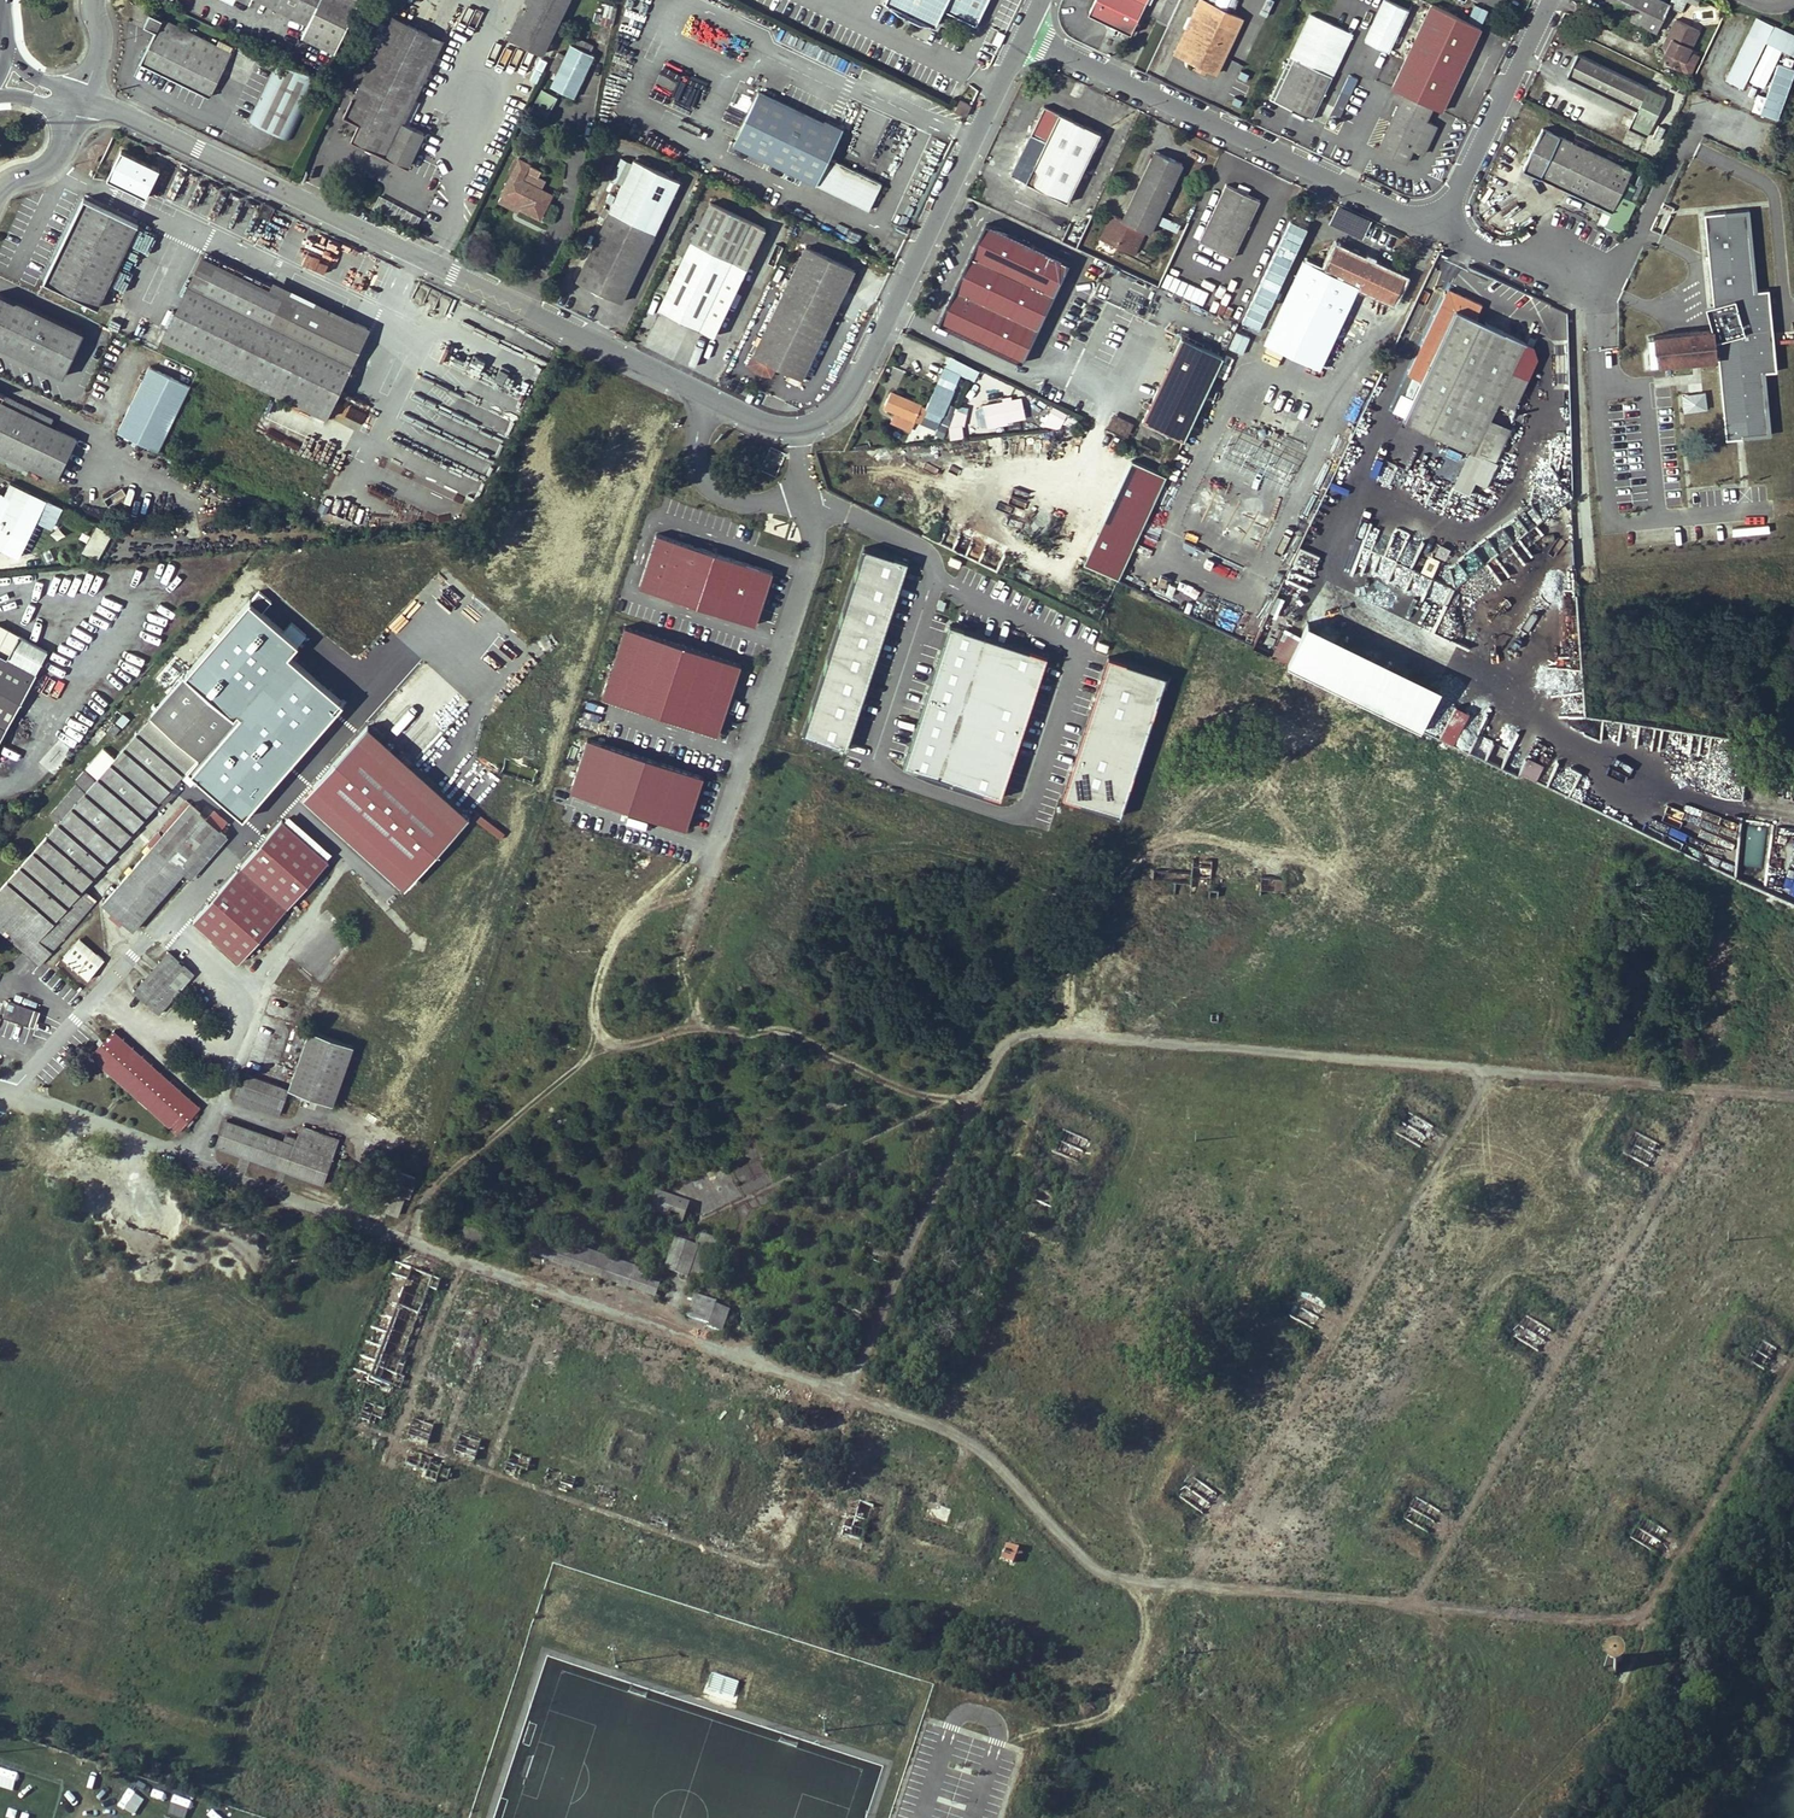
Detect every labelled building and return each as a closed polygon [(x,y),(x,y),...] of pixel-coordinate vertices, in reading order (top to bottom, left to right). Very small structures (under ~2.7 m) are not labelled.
[(308,22),(319,0),(264,0),(308,22)] [(513,38),(544,53),(570,0),(532,0),(513,38)] [(988,0),(887,0),(937,24),(945,8),(976,23),(988,0)] [(1090,12),(1131,32),(1147,0),(1096,0),(1090,12)] [(1202,0),(1201,0),(1176,55),(1198,66),(1199,64),(1209,68),(1208,70),(1218,75),(1243,19),(1202,0)] [(1271,99),(1314,119),(1369,0),(1317,0),(1271,99)] [(1669,4),(1662,0),(1604,0),(1602,5),(1656,31),(1669,4)] [(1682,9),(1687,0),(1672,0),(1670,3),(1682,9)] [(1408,12),(1385,1),(1365,43),(1388,54),(1408,12)] [(1483,21),(1488,8),(1474,2),(1469,15),(1483,21)] [(1481,27),(1432,4),(1419,32),(1468,54),(1481,27)] [(219,40),(217,44),(151,12),(145,24),(157,30),(141,62),(209,95),(233,46),(219,40)] [(1793,52),(1793,31),(1753,14),(1727,80),(1745,87),(1764,40),(1793,52)] [(394,16),(346,113),(362,121),(354,138),(367,145),(373,148),(400,161),(417,127),(404,121),(439,51),(441,52),(447,42),(394,16)] [(1662,61),(1680,69),(1700,30),(1676,19),(1667,37),(1673,39),(1666,52),(1662,61)] [(1468,54),(1419,32),(1406,61),(1454,83),(1468,54)] [(590,53),(594,45),(575,36),(566,55),(560,52),(552,68),(558,71),(552,85),(575,96),(595,55),(590,53)] [(1667,37),(1661,49),(1666,52),(1673,39),(1667,37)] [(1752,80),(1764,86),(1778,56),(1766,51),(1752,80)] [(1665,97),(1578,54),(1568,75),(1638,109),(1629,128),(1647,137),(1665,97)] [(1762,115),(1781,120),(1793,66),(1793,60),(1777,56),(1762,115)] [(320,78),(279,58),(250,119),(291,139),(320,78)] [(1454,83),(1406,61),(1393,89),(1404,94),(1433,106),(1441,110),(1454,83)] [(1209,68),(1199,64),(1198,66),(1197,69),(1207,74),(1208,70),(1209,68)] [(549,108),(557,95),(542,86),(534,100),(549,108)] [(829,158),(842,131),(758,90),(733,144),(870,210),(883,183),(829,158)] [(1437,126),(1426,121),(1433,106),(1404,94),(1391,123),(1378,149),(1406,162),(1413,148),(1425,153),(1437,126)] [(961,99),(956,110),(966,116),(972,105),(961,99)] [(1068,201),(1101,132),(1045,106),(1031,133),(1046,141),(1027,181),(1068,201)] [(1622,125),(1629,128),(1632,121),(1626,117),(1622,125)] [(417,127),(400,161),(407,165),(424,130),(417,127)] [(1612,210),(1631,170),(1543,128),(1524,167),(1612,210)] [(121,149),(108,178),(147,197),(161,168),(121,149)] [(1183,163),(1155,150),(1127,209),(1131,211),(1126,221),(1122,219),(1112,214),(1100,237),(1134,254),(1145,231),(1149,233),(1183,163)] [(610,209),(577,279),(622,300),(655,231),(680,180),(635,159),(610,209)] [(522,179),(529,164),(520,160),(502,193),(523,204),(521,208),(540,217),(551,194),(522,179)] [(1233,256),(1260,200),(1227,184),(1200,240),(1233,256)] [(98,307),(139,223),(85,197),(44,281),(98,307)] [(1695,207),(1715,207),(1715,198),(1695,198),(1695,207)] [(716,334),(767,225),(712,199),(661,308),(716,334)] [(1331,221),(1364,234),(1372,215),(1338,202),(1331,221)] [(258,215),(269,221),(274,210),(263,205),(258,215)] [(1716,328),(1719,355),(1728,433),(1776,428),(1769,369),(1779,367),(1769,286),(1757,288),(1748,207),(1702,212),(1716,328)] [(1126,221),(1131,211),(1127,209),(1122,219),(1126,221)] [(1160,214),(1157,222),(1177,229),(1180,221),(1160,214)] [(1021,361),(1068,262),(986,223),(939,322),(1021,361)] [(802,378),(854,269),(805,245),(749,363),(771,374),(775,365),(802,378)] [(1304,259),(1264,342),(1320,368),(1348,308),(1359,285),(1370,290),(1393,302),(1404,278),(1336,245),(1325,268),(1304,259)] [(309,253),(305,262),(329,273),(333,264),(309,253)] [(368,334),(204,254),(190,283),(354,363),(368,334)] [(163,338),(327,418),(354,363),(190,283),(163,338)] [(1448,288),(1422,343),(1436,350),(1404,419),(1474,452),(1526,342),(1475,317),(1482,304),(1448,288)] [(1254,290),(1240,329),(1264,338),(1271,317),(1263,314),(1266,305),(1256,301),(1259,292),(1254,290)] [(64,375),(85,333),(0,293),(0,344),(64,375)] [(1143,417),(1184,436),(1231,338),(1191,318),(1151,400),(1154,401),(1152,405),(1149,404),(1143,417)] [(1653,335),(1656,362),(1719,355),(1716,328),(1653,335)] [(159,452),(190,387),(150,368),(118,432),(159,452)] [(1682,393),(1685,411),(1708,408),(1705,389),(1682,393)] [(0,392),(0,460),(27,473),(30,466),(57,479),(77,438),(50,425),(53,419),(0,392)] [(357,431),(369,408),(341,393),(329,415),(357,431)] [(998,395),(969,398),(971,417),(1000,414),(998,395)] [(941,403),(941,435),(948,435),(948,436),(965,435),(965,403),(941,403)] [(900,405),(893,419),(914,429),(921,414),(900,405)] [(1046,424),(1063,427),(1066,409),(1049,406),(1046,424)] [(1107,428),(1127,436),(1134,420),(1114,411),(1107,428)] [(1167,474),(1135,458),(1086,562),(1117,577),(1167,474)] [(9,498),(0,494),(0,516),(9,498)] [(1441,615),(1454,585),(1396,559),(1406,536),(1395,531),(1394,534),(1382,529),(1383,527),(1366,519),(1343,571),(1441,615)] [(82,550),(98,558),(112,531),(97,522),(82,550)] [(656,531),(639,583),(754,621),(771,569),(656,531)] [(908,559),(864,545),(802,731),(845,745),(908,559)] [(1434,573),(1439,557),(1427,553),(1422,570),(1434,573)] [(40,964),(97,900),(84,888),(188,770),(241,820),(345,705),(289,656),(300,642),(265,611),(274,601),(258,592),(175,687),(176,689),(96,779),(85,770),(77,778),(88,788),(86,791),(77,783),(50,813),(59,822),(0,889),(0,930),(17,945),(31,957),(40,964)] [(619,617),(598,685),(712,724),(734,655),(619,617)] [(1426,719),(1444,677),(1307,618),(1300,632),(1284,625),(1272,653),(1426,719)] [(949,621),(903,760),(1001,793),(1048,654),(949,621)] [(1548,644),(1549,626),(1534,625),(1533,643),(1548,644)] [(1170,672),(1111,651),(1061,789),(1120,810),(1170,672)] [(37,674),(21,665),(0,653),(0,742),(37,674)] [(27,653),(21,665),(37,674),(44,662),(27,653)] [(364,721),(298,791),(402,885),(468,813),(364,721)] [(589,736),(572,789),(686,827),(704,774),(589,736)] [(1528,754),(1521,771),(1537,778),(1544,761),(1528,754)] [(1745,796),(1745,763),(1731,763),(1732,796),(1745,796)] [(190,804),(104,903),(134,929),(183,872),(220,830),(190,804)] [(213,807),(208,814),(222,825),(227,818),(213,807)] [(476,809),(470,816),(497,839),(503,832),(476,809)] [(193,919),(239,961),(328,860),(282,819),(193,919)] [(228,837),(220,830),(183,872),(191,879),(228,837)] [(1174,894),(1218,897),(1218,889),(1211,888),(1212,860),(1193,859),(1191,882),(1175,881),(1174,894)] [(93,949),(81,938),(63,957),(87,978),(99,965),(88,955),(93,949)] [(17,973),(31,957),(17,945),(4,961),(17,973)] [(104,959),(93,949),(88,955),(99,965),(104,959)] [(168,951),(134,989),(145,1000),(161,1014),(195,975),(168,951)] [(739,993),(739,1004),(760,1004),(760,993),(739,993)] [(637,999),(639,1011),(660,1008),(658,996),(637,999)] [(34,1027),(40,1011),(8,1000),(3,1016),(34,1027)] [(264,1014),(237,1091),(281,1106),(288,1089),(332,1104),(353,1045),(264,1014)] [(837,1031),(843,1042),(862,1032),(856,1022),(837,1031)] [(114,1029),(90,1055),(176,1132),(200,1106),(114,1029)] [(547,1041),(554,1051),(572,1040),(565,1029),(547,1041)] [(1659,1058),(1659,1050),(1649,1051),(1650,1058),(1659,1058)] [(689,1054),(689,1065),(710,1065),(710,1053),(689,1054)] [(764,1069),(769,1079),(788,1071),(783,1060),(764,1069)] [(613,1074),(617,1085),(637,1078),(634,1067),(613,1074)] [(278,1115),(281,1106),(237,1091),(233,1100),(278,1115)] [(826,1105),(831,1116),(849,1107),(844,1096),(826,1105)] [(474,1118),(483,1126),(497,1111),(489,1103),(474,1118)] [(549,1124),(558,1133),(574,1118),(565,1108),(549,1124)] [(1421,1147),(1434,1127),(1409,1112),(1396,1132),(1421,1147)] [(284,1139),(228,1119),(218,1147),(322,1183),(332,1156),(297,1143),(299,1139),(286,1134),(284,1139)] [(1079,1162),(1088,1140),(1062,1129),(1052,1151),(1079,1162)] [(1648,1167),(1660,1146),(1635,1132),(1623,1153),(1648,1167)] [(300,1134),(299,1139),(297,1143),(332,1156),(335,1147),(300,1134)] [(768,1172),(754,1143),(726,1156),(740,1185),(768,1172)] [(359,1205),(371,1210),(373,1206),(387,1211),(398,1215),(406,1194),(410,1195),(417,1176),(389,1167),(383,1186),(379,1185),(375,1195),(364,1191),(359,1205)] [(658,1192),(651,1212),(681,1222),(688,1202),(658,1192)] [(385,1215),(387,1211),(373,1206),(371,1210),(385,1215)] [(665,1269),(688,1277),(689,1274),(706,1281),(720,1241),(703,1235),(698,1248),(675,1240),(665,1269)] [(396,1263),(356,1371),(394,1386),(398,1376),(400,1377),(406,1362),(401,1360),(429,1288),(437,1291),(442,1280),(434,1277),(396,1263)] [(694,1295),(686,1316),(709,1325),(708,1327),(722,1332),(729,1313),(715,1307),(717,1304),(694,1295)] [(1314,1329),(1325,1308),(1300,1295),(1288,1315),(1314,1329)] [(1538,1351),(1552,1331),(1527,1315),(1514,1336),(1538,1351)] [(1764,1370),(1777,1349),(1752,1335),(1740,1355),(1764,1370)] [(360,1419),(370,1423),(372,1416),(382,1420),(387,1408),(367,1400),(360,1419)] [(415,1417),(408,1436),(427,1443),(434,1424),(415,1417)] [(462,1434),(455,1453),(475,1460),(481,1441),(462,1434)] [(433,1460),(410,1451),(405,1464),(426,1472),(421,1486),(431,1490),(437,1476),(447,1480),(450,1471),(432,1463),(433,1460)] [(505,1470),(515,1474),(518,1467),(527,1471),(532,1459),(512,1451),(505,1470)] [(543,1483),(550,1486),(552,1480),(556,1482),(559,1473),(548,1469),(543,1483)] [(576,1479),(565,1475),(560,1490),(566,1492),(569,1486),(573,1487),(576,1479)] [(1203,1513),(1218,1494),(1194,1477),(1180,1496),(1203,1513)] [(430,1495),(431,1490),(421,1486),(419,1491),(430,1495)] [(1429,1532),(1440,1512),(1441,1511),(1416,1497),(1404,1518),(1429,1532)] [(845,1498),(835,1532),(863,1541),(873,1506),(845,1498)] [(946,1524),(952,1509),(934,1502),(928,1517),(946,1524)] [(1655,1552),(1667,1532),(1643,1517),(1630,1537),(1655,1552)] [(835,1532),(833,1540),(861,1548),(863,1541),(835,1532)] [(1019,1547),(1008,1544),(1003,1558),(1015,1561),(1019,1547)] [(1767,1652),(1767,1644),(1753,1643),(1752,1652),(1767,1652)] [(1624,1661),(1622,1659),(1620,1657),(1618,1655),(1615,1655),(1612,1655),(1609,1655),(1608,1656),(1606,1658),(1604,1660),(1603,1663),(1603,1666),(1604,1668),(1606,1672),(1608,1674),(1611,1675),(1614,1675),(1617,1675),(1619,1674),(1621,1672),(1623,1670),(1624,1667),(1624,1664),(1624,1661)]
